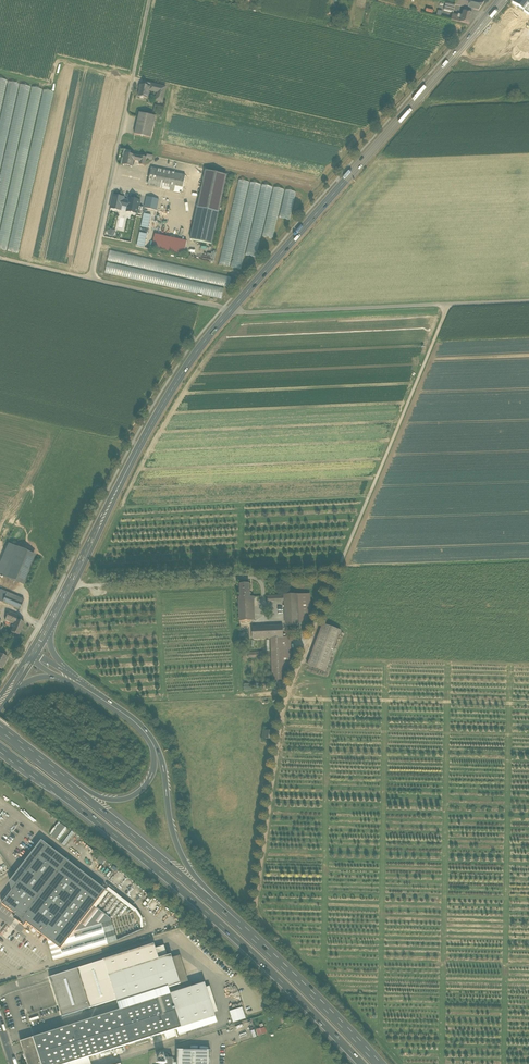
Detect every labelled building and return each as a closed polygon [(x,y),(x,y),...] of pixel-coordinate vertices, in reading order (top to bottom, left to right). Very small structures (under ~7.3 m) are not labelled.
[(468,8),(473,9),(478,10),(479,11),(485,1),(479,0),(470,0),(468,8)] [(526,13),(528,9),(528,0),(514,0),(512,3),(526,13)] [(444,10),(454,13),(455,5),(446,3),(444,10)] [(457,21),(469,25),(472,14),(463,12),(462,19),(457,18),(457,21)] [(0,80),(0,250),(16,254),(53,92),(0,80)] [(145,83),(144,86),(150,87),(150,89),(158,91),(156,101),(162,102),(166,87),(145,83)] [(147,99),(150,89),(150,87),(144,86),(140,85),(139,90),(140,90),(138,97),(140,97),(140,98),(143,98),(147,99)] [(134,134),(151,138),(156,116),(139,113),(134,134)] [(125,153),(130,154),(131,151),(124,149),(121,164),(122,164),(125,153)] [(132,167),(134,160),(135,156),(130,154),(125,153),(122,164),(132,167)] [(141,157),(135,156),(134,160),(140,162),(139,164),(145,166),(146,159),(147,157),(146,157),(142,156),(141,157)] [(148,184),(182,192),(186,175),(152,168),(148,184)] [(197,208),(219,213),(227,175),(205,171),(197,208)] [(295,193),(238,180),(219,266),(241,271),(245,255),(257,258),(262,237),(274,239),(279,218),(289,220),(295,193)] [(182,192),(148,184),(148,187),(182,194),(182,192)] [(124,198),(113,196),(111,208),(122,210),(122,207),(127,208),(126,211),(138,214),(139,207),(140,202),(129,199),(129,201),(124,200),(124,198)] [(145,208),(157,211),(159,199),(147,197),(145,208)] [(219,213),(197,208),(190,240),(212,244),(219,213)] [(141,227),(148,229),(151,215),(144,214),(141,227)] [(109,233),(108,235),(113,237),(116,231),(111,229),(110,231),(108,230),(107,232),(109,233)] [(147,234),(140,232),(137,246),(144,248),(147,234)] [(155,234),(152,247),(184,254),(187,241),(155,234)] [(232,277),(109,251),(104,274),(222,299),(224,289),(229,290),(232,277)] [(4,577),(17,547),(8,543),(0,563),(0,575),(4,577)] [(31,553),(17,547),(4,577),(19,583),(31,553)] [(36,555),(31,553),(19,583),(23,585),(36,555)] [(240,594),(240,598),(252,597),(252,593),(250,593),(250,584),(241,585),(241,594),(240,594)] [(20,610),(24,600),(0,590),(0,591),(0,601),(20,610)] [(286,601),(288,626),(303,625),(312,625),(310,593),(301,593),(268,595),(269,602),(286,601)] [(240,598),(241,621),(253,621),(252,597),(240,598)] [(5,620),(14,625),(16,620),(18,616),(8,612),(5,620)] [(24,623),(16,620),(14,625),(11,632),(19,636),(24,623)] [(307,665),(325,671),(340,630),(323,624),(307,665)] [(254,639),(272,638),(284,638),(284,626),(269,626),(269,628),(253,628),(254,639)] [(291,637),(284,638),(285,671),(292,671),(291,637)] [(285,671),(284,638),(272,638),(273,682),(285,682),(285,671)] [(51,835),(60,824),(59,822),(49,834),(51,835)] [(65,827),(60,824),(51,835),(56,839),(65,827)] [(67,829),(65,827),(56,839),(58,841),(67,829)] [(72,831),(62,844),(65,846),(75,833),(72,831)] [(42,852),(101,897),(106,891),(106,890),(41,840),(9,882),(12,891),(42,852)] [(27,923),(47,939),(60,949),(74,931),(94,906),(101,897),(42,852),(12,891),(2,904),(16,915),(27,923)] [(106,859),(100,855),(100,856),(97,860),(102,864),(106,859)] [(107,890),(117,898),(119,896),(109,888),(107,890)] [(94,906),(97,908),(108,893),(106,891),(101,897),(94,906)] [(135,912),(135,911),(137,909),(119,896),(117,898),(117,899),(135,912)] [(102,923),(108,944),(117,941),(117,939),(111,918),(97,908),(94,906),(74,931),(102,923)] [(24,927),(27,923),(16,915),(13,919),(24,927)] [(102,923),(74,931),(60,949),(47,939),(53,960),(108,944),(102,923)] [(117,939),(117,941),(143,929),(142,928),(141,928),(117,939)] [(104,960),(109,975),(159,959),(156,948),(154,944),(104,960)] [(159,959),(167,956),(164,946),(156,948),(159,959)] [(116,1000),(118,1004),(169,988),(180,984),(172,958),(171,955),(167,956),(159,959),(109,975),(116,1000)] [(180,955),(172,958),(180,984),(188,981),(180,955)] [(89,1008),(116,1000),(109,975),(104,960),(77,969),(89,1008)] [(77,969),(50,977),(62,1017),(89,1008),(77,969)] [(171,994),(182,1028),(215,1017),(214,1012),(206,987),(205,983),(171,994)] [(209,986),(206,987),(214,1012),(217,1011),(209,986)] [(118,1004),(120,1010),(171,994),(169,988),(118,1004)] [(33,1038),(42,1063),(67,1063),(69,1063),(88,1057),(135,1042),(147,1038),(165,1033),(174,1030),(179,1029),(182,1028),(171,994),(120,1010),(33,1038)] [(242,1007),(230,1011),(233,1022),(246,1018),(242,1007)] [(217,1023),(215,1017),(182,1028),(179,1029),(180,1035),(217,1023)] [(258,1036),(267,1033),(265,1027),(256,1030),(258,1036)] [(174,1030),(165,1033),(167,1039),(176,1036),(174,1030)] [(24,1054),(26,1059),(27,1063),(42,1063),(33,1038),(33,1037),(20,1041),(24,1054)] [(210,1050),(177,1050),(177,1063),(210,1063),(210,1050)]
